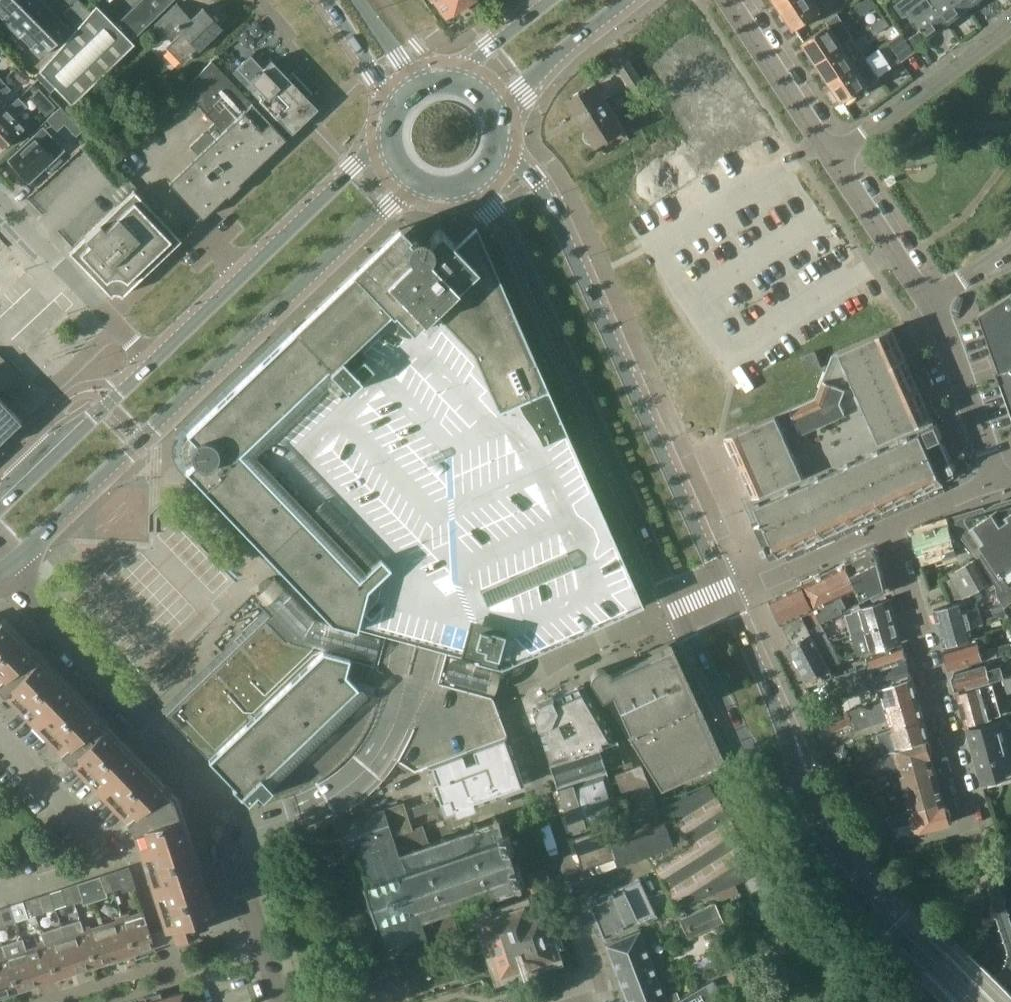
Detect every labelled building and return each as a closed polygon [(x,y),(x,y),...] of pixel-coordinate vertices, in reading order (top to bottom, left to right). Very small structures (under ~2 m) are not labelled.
[(33,0),(0,0),(0,15),(40,55),(64,32),(33,0)] [(35,74),(51,91),(55,86),(71,103),(133,43),(130,40),(172,0),(139,0),(114,24),(96,5),(90,11),(39,69),(40,70),(35,74)] [(89,10),(79,0),(67,0),(71,4),(62,13),(74,25),(89,10)] [(446,15),(468,0),(436,0),(446,15)] [(794,0),(776,0),(781,8),(794,0)] [(814,0),(794,0),(781,8),(795,29),(821,12),(814,0)] [(856,5),(862,14),(877,5),(874,0),(864,0),(856,5)] [(896,6),(904,16),(908,14),(919,28),(922,26),(929,37),(949,22),(932,0),(904,0),(896,6)] [(949,22),(969,8),(963,0),(932,0),(949,22)] [(176,4),(155,24),(165,35),(166,35),(173,41),(167,46),(182,62),(189,55),(190,56),(193,54),(192,53),(197,48),(198,49),(221,27),(202,7),(191,19),(176,4)] [(829,25),(803,42),(817,62),(844,44),(853,38),(854,37),(838,13),(826,21),(829,25)] [(884,16),(869,26),(875,35),(890,26),(884,16)] [(919,32),(908,39),(916,51),(926,43),(919,32)] [(889,42),(901,60),(916,51),(908,39),(903,33),(889,42)] [(844,44),(817,62),(830,82),(857,64),(866,57),(853,38),(844,44)] [(254,51),(233,72),(246,85),(260,100),(275,116),(269,122),(285,139),(291,133),(313,112),(317,108),(307,97),(312,93),(291,71),(286,76),(271,60),(267,64),(254,51)] [(857,64),(830,82),(843,101),(870,84),(880,77),(866,57),(857,64)] [(211,60),(160,115),(168,123),(192,100),(213,122),(209,126),(209,133),(202,134),(188,147),(197,155),(168,183),(202,218),(220,201),(226,195),(228,197),(240,185),(238,183),(243,179),(285,139),(269,122),(211,60)] [(630,83),(639,97),(649,90),(629,62),(596,84),(580,94),(578,93),(573,96),(573,98),(570,100),(587,129),(584,132),(585,137),(587,140),(592,141),(596,141),(597,144),(623,128),(606,99),(630,83)] [(8,75),(3,80),(10,88),(15,83),(8,75)] [(1,97),(10,88),(3,80),(0,83),(0,96),(1,97)] [(39,87),(29,96),(45,115),(55,106),(39,87)] [(7,109),(0,116),(0,149),(24,127),(11,114),(14,111),(17,114),(26,105),(19,98),(7,109)] [(61,107),(47,119),(57,130),(64,124),(76,135),(82,130),(61,107)] [(42,130),(35,136),(10,159),(19,169),(19,171),(24,176),(26,177),(28,179),(60,149),(42,130)] [(75,142),(69,148),(75,154),(81,148),(75,142)] [(121,295),(181,238),(134,189),(69,251),(111,295),(114,292),(119,293),(121,295)] [(269,614),(166,713),(233,784),(232,786),(241,795),(242,794),(247,799),(252,795),(259,802),(260,803),(282,795),(286,794),(289,793),(292,792),(296,790),(299,789),(302,787),(307,785),(311,782),(316,780),(320,777),(325,774),(326,772),(328,771),(330,770),(332,768),(333,767),(361,799),(366,795),(377,784),(388,771),(397,758),(413,768),(427,763),(505,734),(506,734),(492,695),(496,679),(499,665),(642,602),(609,527),(586,474),(534,358),(512,306),(475,223),(455,243),(440,228),(429,238),(426,236),(423,234),(419,234),(416,234),(413,235),(410,237),(399,226),(292,328),(270,349),(271,350),(187,430),(195,438),(192,442),(190,445),(190,449),(190,452),(191,456),(194,460),(187,467),(247,530),(287,572),(282,577),(279,580),(278,579),(276,581),(273,580),(271,579),(268,578),(266,579),(263,580),(261,582),(260,584),(259,587),(259,590),(260,592),(262,594),(260,596),(261,598),(257,601),(264,609),(269,614)] [(980,313),(1010,400),(1010,293),(980,313)] [(935,423),(904,353),(893,327),(833,354),(817,396),(725,437),(727,440),(728,440),(762,517),(755,520),(766,544),(763,545),(766,552),(775,548),(779,557),(781,557),(781,556),(803,545),(804,546),(806,546),(805,545),(823,536),(824,538),(825,537),(825,536),(843,528),(843,529),(845,528),(845,527),(863,519),(863,520),(865,520),(864,518),(883,510),(883,512),(885,511),(884,510),(902,502),(903,503),(904,502),(904,501),(922,493),(923,494),(924,493),(924,492),(940,485),(941,486),(942,486),(938,476),(957,468),(953,461),(950,462),(940,438),(943,436),(937,422),(935,423)] [(808,373),(822,367),(816,351),(802,357),(808,373)] [(0,398),(0,439),(21,420),(0,398)] [(998,508),(989,514),(987,512),(952,522),(957,531),(960,535),(973,551),(975,554),(996,586),(997,595),(1006,607),(1010,602),(1010,504),(998,508)] [(960,535),(957,531),(952,533),(949,523),(912,535),(919,555),(920,554),(923,566),(958,555),(961,563),(975,554),(973,551),(960,535)] [(875,549),(846,562),(859,588),(864,598),(872,594),(874,598),(887,591),(886,587),(887,586),(878,555),(875,549)] [(950,599),(963,596),(989,582),(976,559),(941,579),(950,599)] [(846,562),(824,573),(842,609),(842,610),(847,607),(847,606),(842,597),(859,588),(846,562)] [(824,573),(802,584),(815,610),(821,622),(843,612),(842,610),(842,609),(824,573)] [(151,596),(163,609),(178,594),(166,581),(151,596)] [(774,597),(772,602),(792,644),(812,634),(809,629),(802,616),(815,610),(802,584),(774,597)] [(853,612),(846,614),(849,626),(852,634),(896,621),(890,599),(862,608),(861,608),(853,611),(853,612)] [(965,600),(934,609),(944,646),(975,637),(972,627),(984,623),(979,607),(968,610),(965,600)] [(1004,605),(992,608),(994,616),(1006,613),(1004,605)] [(1,621),(0,622),(0,689),(126,819),(133,832),(165,928),(171,926),(175,938),(209,928),(205,915),(210,914),(173,799),(1,621)] [(896,621),(852,634),(854,642),(858,655),(873,650),(902,641),(896,621)] [(820,623),(809,629),(812,634),(819,647),(830,641),(823,628),(820,623)] [(792,644),(790,645),(791,646),(809,680),(821,674),(824,680),(833,675),(828,666),(819,647),(812,634),(792,644)] [(945,649),(950,666),(953,668),(1010,651),(1010,642),(981,651),(978,640),(945,649)] [(830,641),(819,647),(828,666),(841,661),(830,641)] [(724,762),(671,644),(607,673),(606,669),(603,668),(600,668),(597,669),(594,671),(592,674),(591,677),(592,679),(600,692),(660,791),(724,762)] [(871,664),(850,671),(852,679),(865,675),(866,677),(908,662),(904,646),(900,644),(868,655),(871,664)] [(908,662),(866,677),(866,678),(869,689),(880,686),(882,690),(913,680),(908,662)] [(1007,676),(1010,675),(1010,662),(1001,665),(1002,668),(989,672),(986,663),(955,672),(953,677),(956,690),(1003,677),(1007,676)] [(850,671),(836,676),(839,684),(852,679),(850,671)] [(1003,677),(1007,694),(1010,693),(1010,675),(1007,676),(1003,677)] [(868,704),(851,710),(854,719),(870,715),(870,714),(870,713),(918,698),(913,680),(882,690),(884,697),(867,703),(868,704)] [(614,739),(582,684),(554,698),(553,696),(537,703),(533,710),(538,727),(540,727),(550,761),(614,739)] [(970,690),(957,694),(966,724),(1002,714),(993,684),(970,690)] [(870,715),(854,719),(856,728),(890,718),(893,729),(923,719),(918,698),(870,713),(870,714),(870,715)] [(853,721),(847,710),(826,721),(831,731),(853,721)] [(967,728),(982,782),(1001,777),(1000,772),(1010,769),(1010,752),(1004,728),(1010,726),(1010,724),(1010,720),(1009,717),(967,728)] [(893,729),(879,733),(886,755),(894,753),(926,741),(927,740),(926,739),(929,738),(923,719),(893,729)] [(506,736),(427,765),(432,777),(444,812),(452,809),(472,802),(494,794),(522,784),(523,784),(513,755),(506,736)] [(614,739),(550,761),(548,761),(556,785),(624,762),(617,740),(614,740),(614,739)] [(894,753),(886,755),(889,766),(890,771),(931,760),(930,757),(931,756),(930,752),(932,749),(930,743),(927,741),(927,740),(926,741),(894,753)] [(895,787),(877,792),(878,796),(937,780),(931,760),(890,771),(895,787)] [(614,774),(637,831),(614,839),(609,823),(571,836),(582,867),(614,856),(617,864),(645,852),(680,906),(764,871),(710,786),(658,807),(640,764),(614,774)] [(606,772),(557,788),(570,831),(619,816),(606,772)] [(878,797),(875,798),(880,815),(889,812),(887,802),(898,799),(898,797),(906,795),(910,810),(943,801),(937,780),(878,796),(878,797)] [(433,799),(406,809),(409,818),(436,808),(433,799)] [(383,808),(334,824),(343,851),(351,849),(362,882),(373,917),(377,916),(387,946),(386,947),(388,952),(393,950),(393,949),(456,928),(450,911),(452,910),(451,909),(452,908),(452,907),(462,904),(463,905),(465,904),(465,906),(468,905),(467,903),(469,903),(478,900),(479,899),(480,899),(480,901),(482,900),(483,900),(482,899),(483,898),(484,898),(483,898),(513,888),(514,890),(515,890),(515,891),(516,890),(516,891),(517,892),(517,893),(520,892),(520,891),(520,889),(520,888),(523,887),(521,884),(519,884),(518,883),(517,883),(516,877),(516,876),(516,875),(522,873),(521,873),(518,861),(515,861),(514,857),(519,855),(520,855),(519,854),(517,855),(515,847),(517,846),(516,845),(511,847),(509,842),(511,842),(511,841),(507,829),(501,831),(501,830),(500,830),(498,824),(499,824),(498,823),(499,823),(498,822),(501,821),(500,817),(499,817),(497,818),(497,817),(496,818),(496,817),(495,815),(492,816),(492,818),(492,819),(492,820),(491,821),(490,821),(479,825),(478,825),(477,825),(477,822),(473,824),(474,826),(474,827),(473,827),(473,828),(472,828),(472,829),(462,833),(462,832),(461,832),(460,833),(460,831),(459,831),(457,832),(458,833),(457,833),(457,834),(447,838),(446,837),(445,838),(445,836),(444,836),(442,837),(443,839),(442,839),(441,839),(442,839),(431,843),(431,842),(430,843),(429,841),(428,842),(427,839),(426,838),(413,843),(409,830),(412,829),(409,818),(406,809),(406,808),(403,801),(383,808)] [(903,812),(893,815),(895,825),(905,823),(905,824),(914,822),(916,831),(950,821),(949,818),(951,816),(949,809),(946,807),(945,805),(944,805),(943,801),(910,810),(903,812)] [(39,869),(52,865),(47,851),(34,855),(39,869)] [(135,887),(128,867),(108,874),(113,890),(122,887),(123,891),(135,887)] [(113,890),(108,874),(89,880),(95,900),(107,896),(105,892),(113,890)] [(639,878),(591,899),(589,900),(603,936),(651,915),(652,918),(657,915),(639,878)] [(95,900),(89,880),(69,886),(75,902),(83,900),(84,904),(95,900)] [(75,902),(69,886),(61,889),(66,905),(75,902)] [(44,912),(39,896),(31,899),(36,915),(44,912)] [(36,915),(31,899),(11,905),(16,921),(36,915)] [(497,908),(480,913),(482,918),(481,918),(492,952),(489,953),(491,957),(490,960),(492,966),(495,970),(496,972),(551,955),(543,931),(544,929),(542,922),(540,922),(538,915),(525,919),(521,905),(520,906),(519,901),(497,908)] [(715,903),(681,918),(688,935),(723,920),(715,903)] [(146,948),(154,945),(143,912),(129,916),(128,913),(122,915),(134,952),(133,952),(135,959),(149,954),(146,948)] [(134,952),(122,915),(115,917),(116,920),(103,925),(114,958),(133,952),(134,952)] [(75,971),(95,965),(83,928),(80,919),(61,926),(75,971)] [(95,965),(114,958),(103,925),(90,929),(89,926),(83,928),(95,965)] [(56,977),(75,971),(61,926),(41,932),(44,941),(56,977)] [(650,958),(639,931),(606,944),(627,1001),(667,1001),(650,958)] [(37,984),(26,950),(22,938),(2,945),(17,990),(37,984)] [(37,984),(56,977),(44,941),(37,943),(38,946),(26,950),(37,984)] [(17,990),(2,945),(0,945),(0,995),(17,990)] [(721,993),(740,982),(732,966),(668,1001),(707,1001),(721,993)] [(183,991),(162,998),(160,991),(144,997),(146,1001),(177,1001),(183,991)] [(183,991),(177,1001),(186,1001),(183,991)] [(403,992),(371,1001),(406,1001),(403,992)]
